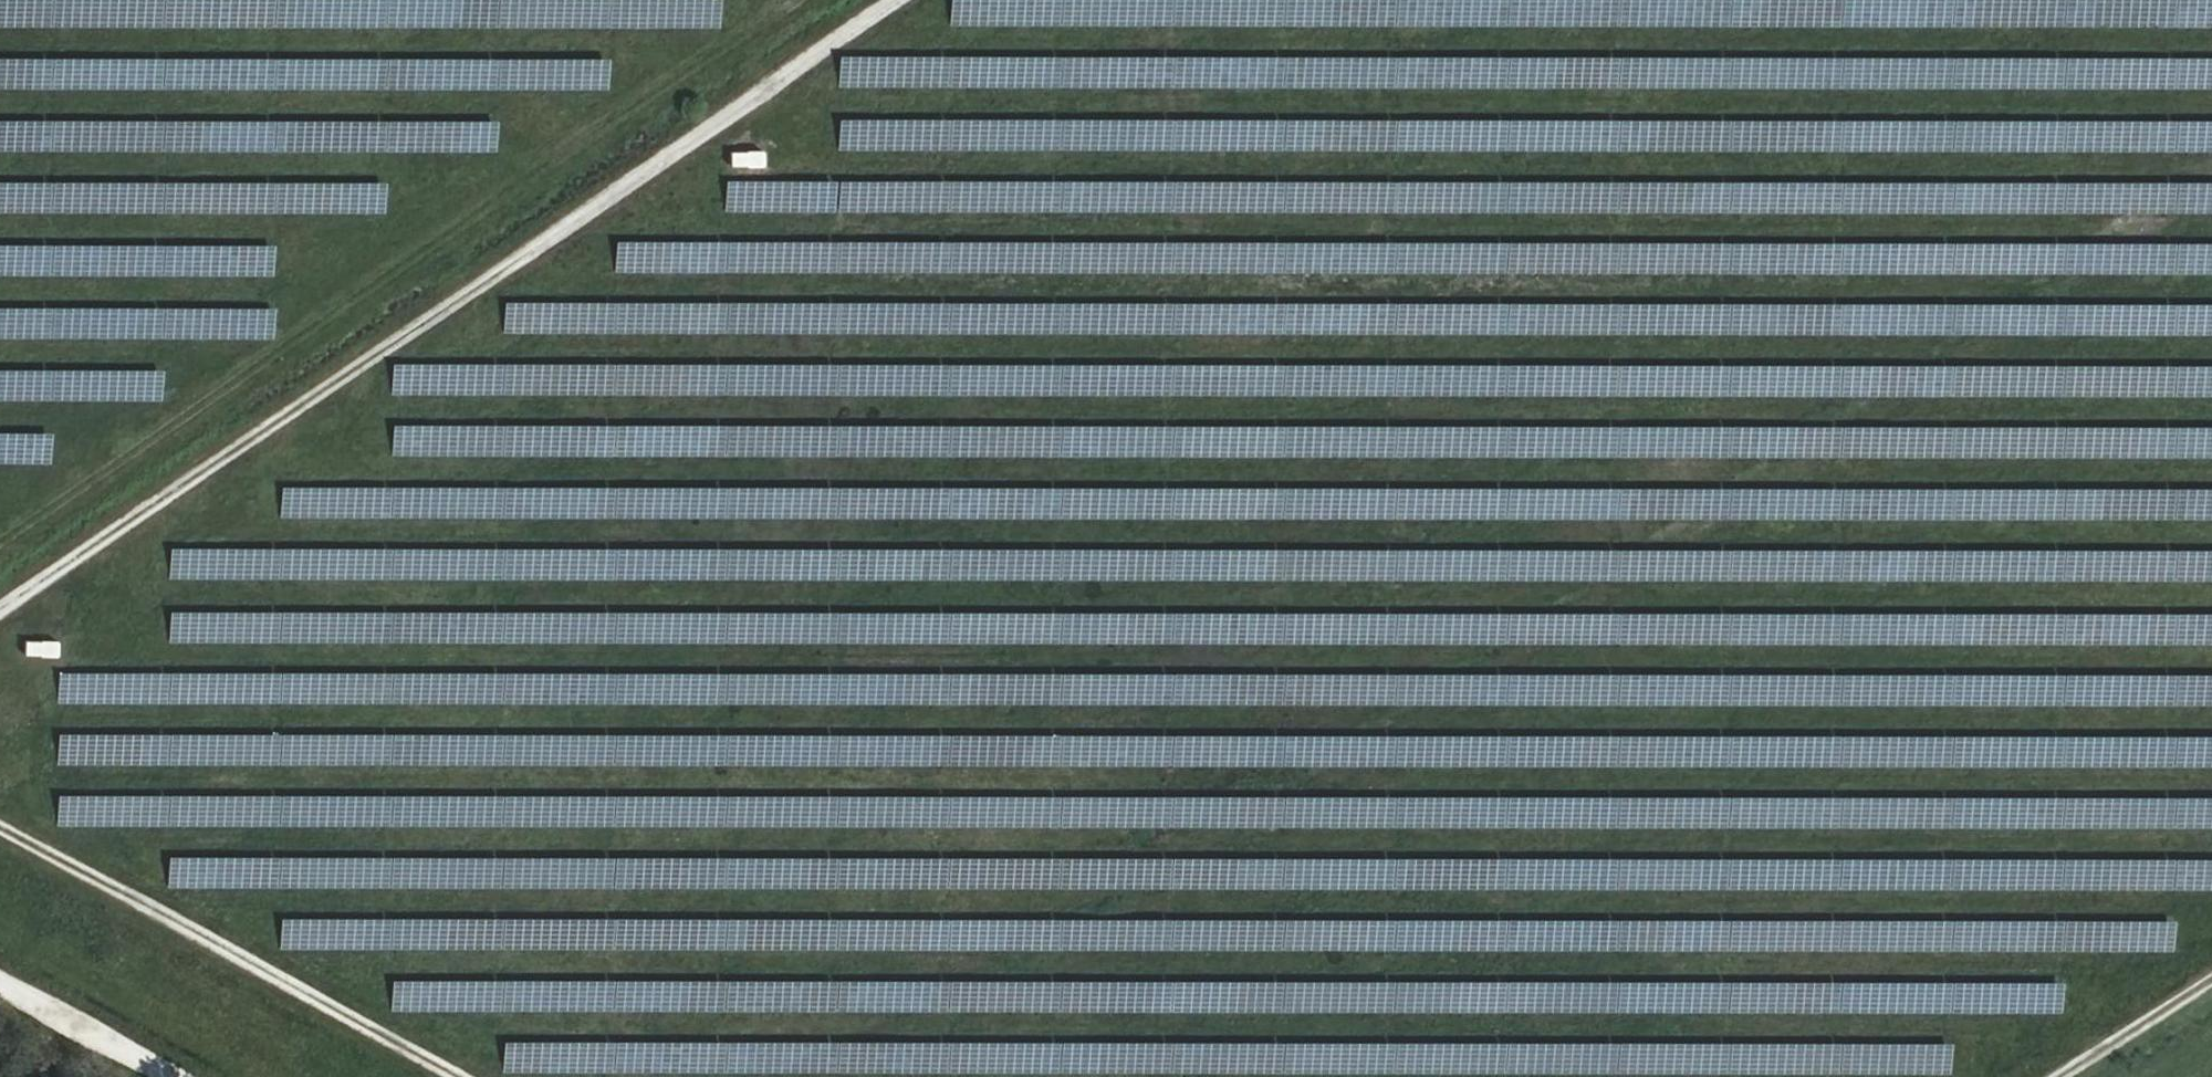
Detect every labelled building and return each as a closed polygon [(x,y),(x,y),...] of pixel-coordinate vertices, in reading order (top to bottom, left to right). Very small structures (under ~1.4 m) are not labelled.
[(719,36),(719,4),(384,0),(0,0),(0,28),(719,36)] [(947,17),(2211,26),(2211,0),(947,0),(947,17)] [(2211,89),(2211,57),(837,50),(837,82),(874,82),(874,60),(943,60),(943,82),(2211,89)] [(0,58),(0,90),(607,93),(607,61),(0,58)] [(837,111),(837,142),(2211,152),(2211,120),(837,111)] [(0,122),(0,154),(495,159),(495,128),(0,122)] [(760,149),(725,149),(725,165),(760,165),(760,149)] [(723,176),(722,207),(1810,215),(1810,184),(723,176)] [(932,268),(1715,276),(1715,245),(932,237),(932,268)] [(810,242),(612,238),(611,269),(810,274),(810,242)] [(1939,239),(1939,269),(2211,272),(2211,242),(1939,239)] [(272,278),(272,247),(0,245),(0,277),(272,278)] [(1613,308),(501,298),(500,328),(1612,337),(1613,308)] [(272,342),(272,310),(0,308),(0,340),(272,342)] [(806,365),(389,360),(389,392),(806,397),(806,365)] [(0,371),(0,403),(160,405),(160,373),(0,371)] [(389,453),(804,459),(804,427),(389,421),(389,453)] [(1705,427),(923,422),(923,453),(1861,458),(1861,428),(1739,427),(1739,440),(1705,440),(1705,427)] [(49,464),(49,433),(0,433),(0,464),(49,464)] [(1989,524),(1990,499),(2012,499),(2012,515),(2211,518),(2211,495),(933,480),(933,512),(1989,524)] [(800,488),(277,482),(276,515),(800,521),(800,488)] [(166,576),(798,581),(798,549),(166,545),(166,576)] [(166,639),(795,645),(795,613),(166,607),(166,639)] [(2044,618),(917,609),(917,637),(1991,646),(1991,628),(1997,628),(1997,638),(2031,639),(2031,622),(2044,622),(2044,618)] [(2211,642),(2211,613),(2054,612),(2053,641),(2211,642)] [(53,656),(54,641),(20,637),(18,653),(53,656)] [(792,675),(54,667),(54,699),(791,707),(792,675)] [(798,701),(819,700),(817,673),(797,674),(798,701)] [(1622,673),(1622,701),(1929,705),(1929,677),(1622,673)] [(2060,673),(2060,702),(2211,704),(2211,674),(2060,673)] [(1377,748),(1376,761),(2016,768),(2016,739),(1386,733),(1386,748),(1377,748)] [(2184,764),(2211,765),(2211,737),(2184,736),(2184,764)] [(1888,825),(2158,827),(2159,805),(2114,804),(2114,815),(2041,814),(2041,799),(1888,798),(1888,825)] [(785,859),(166,853),(166,884),(269,885),(269,865),(299,866),(299,882),(997,889),(997,859),(785,857),(785,859)] [(2173,921),(1625,917),(1625,929),(1665,930),(1665,948),(2173,952),(2173,921)] [(779,1008),(779,980),(388,978),(388,1006),(779,1008)] [(500,1070),(774,1074),(774,1042),(501,1038),(500,1070)]
